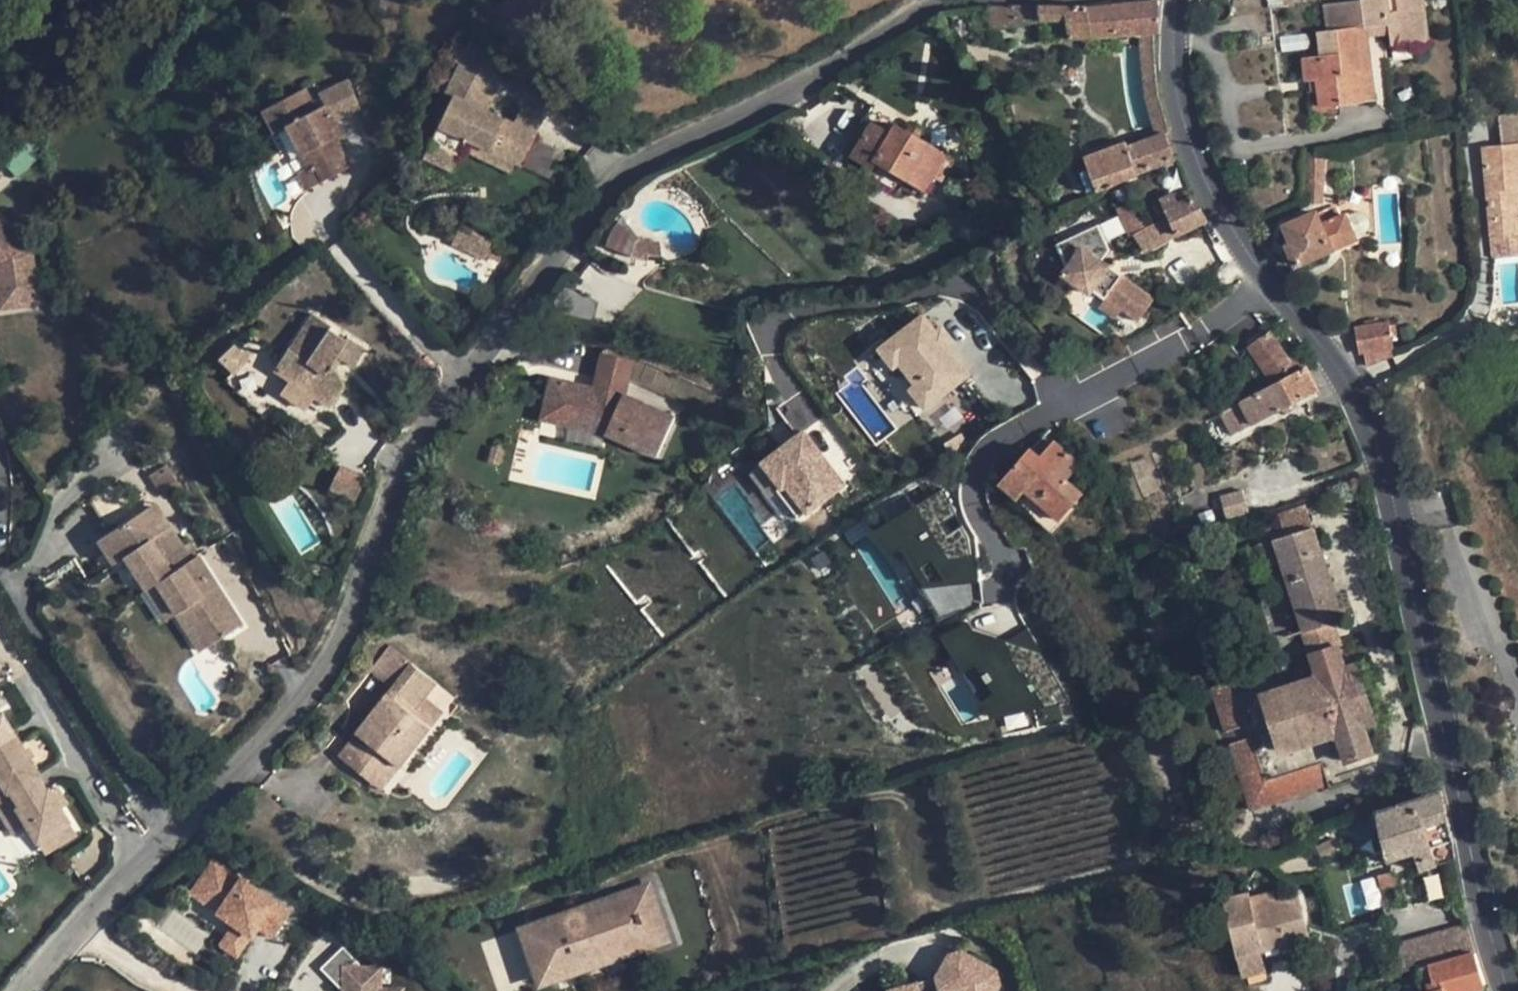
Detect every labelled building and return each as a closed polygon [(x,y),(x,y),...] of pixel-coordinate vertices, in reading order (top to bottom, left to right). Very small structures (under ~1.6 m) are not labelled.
[(1326,4),(1329,32),(1318,33),(1321,57),(1303,59),(1306,80),(1316,79),(1320,107),(1363,101),(1360,74),(1364,73),(1359,28),(1365,27),(1389,25),(1392,46),(1428,41),(1424,0),(1357,0),(1326,4)] [(1014,5),(988,6),(991,28),(1006,26),(1040,21),(1040,20),(1068,20),(1070,39),(1140,34),(1154,33),(1159,33),(1158,1),(1087,8),(1014,5)] [(1359,28),(1364,73),(1370,73),(1365,27),(1359,28)] [(1140,34),(1144,82),(1147,101),(1156,136),(1165,133),(1170,131),(1159,94),(1159,90),(1156,65),(1154,33),(1140,34)] [(500,68),(466,47),(457,62),(463,66),(491,83),(500,68)] [(491,83),(463,66),(445,94),(452,97),(485,113),(499,87),(496,85),(491,83)] [(504,71),(500,68),(491,83),(496,85),(504,71)] [(1360,74),(1363,101),(1373,100),(1370,73),(1364,73),(1360,74)] [(349,80),(318,95),(323,105),(325,104),(333,121),(360,107),(349,80)] [(331,130),(336,126),(333,121),(325,104),(323,105),(315,109),(304,88),(262,110),(274,133),(287,126),(309,166),(309,167),(315,164),(323,181),(350,167),(336,141),(331,130)] [(485,113),(452,97),(431,142),(459,155),(463,146),(467,137),(524,163),(544,121),(520,110),(512,126),(485,113)] [(1501,145),(1517,144),(1517,112),(1498,115),(1501,145)] [(878,114),(873,122),(892,134),(896,125),(878,114)] [(858,148),(854,156),(873,167),(877,161),(908,179),(926,190),(934,177),(946,154),(918,138),(907,131),(896,125),(892,134),(873,122),(868,130),(862,126),(852,144),(858,148)] [(922,131),(911,124),(907,131),(918,138),(922,131)] [(343,138),(336,126),(331,130),(336,141),(343,138)] [(1090,171),(1098,191),(1175,159),(1165,133),(1156,136),(1127,146),(1126,143),(1085,157),(1090,171)] [(463,146),(519,173),(524,163),(467,137),(463,146)] [(452,170),(459,155),(431,142),(424,156),(452,170)] [(1491,240),(1517,237),(1517,144),(1501,145),(1483,147),(1491,240)] [(1307,203),(1323,203),(1326,152),(1308,151),(1307,203)] [(946,154),(934,177),(941,181),(954,159),(946,154)] [(873,167),(868,174),(899,192),(908,179),(877,161),(873,167)] [(309,166),(296,173),(305,190),(323,181),(315,164),(309,167),(309,166)] [(1098,191),(1090,171),(1081,174),(1089,195),(1098,191)] [(1192,189),(1175,197),(1179,204),(1194,196),(1192,189)] [(1173,193),(1161,199),(1162,200),(1167,212),(1170,217),(1178,236),(1208,221),(1194,196),(1179,204),(1175,197),(1173,193)] [(1157,202),(1163,214),(1167,212),(1162,200),(1157,202)] [(1148,227),(1132,202),(1119,210),(1134,235),(1148,227)] [(1293,245),(1289,246),(1296,266),(1356,239),(1346,215),(1340,218),(1334,205),(1286,226),(1293,245)] [(1353,213),(1346,215),(1356,239),(1364,234),(1367,232),(1369,230),(1370,226),(1371,223),(1370,220),(1369,217),(1366,213),(1364,212),(1360,212),(1353,213)] [(1170,217),(1148,227),(1134,235),(1145,252),(1178,236),(1170,217)] [(39,303),(31,245),(0,221),(0,308),(39,303)] [(1084,248),(1102,261),(1109,251),(1098,225),(1058,244),(1069,268),(1084,248)] [(495,242),(460,226),(452,243),(487,260),(488,258),(492,249),(495,242)] [(1491,240),(1493,258),(1517,256),(1517,237),(1491,240)] [(637,239),(635,240),(630,255),(647,261),(648,255),(656,256),(662,255),(661,243),(650,241),(643,239),(639,238),(637,239)] [(1110,266),(1102,261),(1084,248),(1069,268),(1065,274),(1091,293),(1110,266)] [(503,254),(492,249),(488,258),(499,263),(503,254)] [(1123,275),(1106,298),(1123,310),(1138,321),(1154,298),(1123,275)] [(557,307),(591,319),(597,302),(563,290),(557,307)] [(1123,310),(1106,298),(1100,307),(1117,318),(1123,310)] [(952,385),(974,368),(926,307),(881,342),(898,364),(904,360),(918,377),(912,382),(928,403),(952,385)] [(332,326),(312,314),(307,321),(310,323),(307,328),(304,326),(295,340),(298,351),(299,352),(297,355),(289,349),(287,348),(274,370),(290,381),(293,384),(297,377),(313,389),(310,393),(329,407),(344,386),(332,364),(336,357),(350,366),(354,359),(357,361),(365,348),(347,337),(345,340),(330,329),(332,326)] [(1362,352),(1393,347),(1387,322),(1358,327),(1362,352)] [(1270,330),(1249,345),(1274,383),(1307,366),(1299,354),(1290,360),(1270,330)] [(256,351),(241,337),(234,343),(249,359),(256,351)] [(295,340),(289,349),(297,355),(299,352),(298,351),(295,340)] [(898,364),(881,342),(873,349),(884,363),(880,366),(906,400),(911,396),(926,416),(934,410),(936,414),(960,395),(952,385),(928,403),(912,382),(918,377),(904,360),(898,364)] [(249,359),(234,343),(218,359),(234,376),(250,359),(249,359)] [(602,354),(596,379),(627,386),(633,361),(602,354)] [(1274,383),(1221,411),(1233,435),(1320,391),(1307,366),(1274,383)] [(293,384),(290,381),(282,394),(303,409),(313,396),(310,393),(313,389),(297,377),(293,384)] [(594,389),(551,378),(546,400),(572,406),(568,426),(606,435),(658,457),(675,418),(625,396),(594,389)] [(596,379),(594,389),(625,396),(627,386),(596,379)] [(546,400),(541,420),(568,426),(572,406),(546,400)] [(822,416),(783,447),(802,472),(813,464),(834,491),(862,468),(822,416)] [(1032,449),(1001,484),(1018,499),(1025,490),(1059,519),(1083,493),(1067,480),(1081,463),(1055,441),(1042,457),(1032,449)] [(802,472),(783,447),(766,461),(806,513),(834,491),(813,464),(802,472)] [(366,478),(340,465),(328,490),(354,502),(366,478)] [(761,467),(750,473),(778,520),(789,513),(761,467)] [(903,547),(927,585),(985,579),(988,577),(991,575),(992,572),(993,568),(992,565),(989,561),(978,539),(977,552),(969,536),(965,539),(959,528),(949,533),(943,523),(958,514),(943,489),(872,534),(890,555),(903,547)] [(1025,490),(1018,499),(1052,528),(1059,519),(1025,490)] [(1243,490),(1221,497),(1226,518),(1250,512),(1243,490)] [(1226,518),(1221,497),(1216,498),(1221,519),(1226,518)] [(155,503),(149,507),(165,531),(170,527),(155,503)] [(1282,524),(1286,537),(1313,528),(1305,506),(1279,515),(1282,524)] [(157,582),(171,572),(151,540),(165,531),(149,507),(98,540),(114,564),(125,556),(146,589),(157,582)] [(1286,537),(1282,524),(1257,532),(1261,544),(1286,537)] [(191,560),(170,527),(165,531),(151,540),(171,572),(191,560)] [(1282,565),(1303,631),(1310,629),(1318,652),(1311,654),(1318,677),(1263,696),(1281,752),(1337,734),(1345,760),(1373,751),(1364,724),(1375,721),(1357,665),(1345,668),(1338,646),(1330,648),(1323,625),(1343,618),(1336,595),(1326,598),(1312,555),(1322,552),(1314,527),(1313,528),(1286,537),(1261,544),(1269,568),(1282,565)] [(1322,552),(1312,555),(1326,598),(1336,595),(1322,552)] [(171,572),(157,582),(177,613),(201,652),(243,625),(230,604),(223,609),(217,598),(223,594),(198,555),(191,560),(171,572)] [(177,613),(157,582),(146,589),(166,620),(177,613)] [(230,604),(223,594),(217,598),(223,609),(230,604)] [(975,631),(970,624),(945,636),(966,670),(978,663),(985,673),(987,672),(994,681),(991,683),(998,693),(985,701),(994,715),(1068,699),(1029,629),(1008,642),(975,631)] [(437,683),(389,646),(370,669),(394,688),(339,756),(368,779),(386,756),(401,766),(432,727),(413,712),(426,696),(437,683)] [(1234,679),(1212,687),(1227,732),(1249,725),(1234,679)] [(413,712),(432,727),(444,711),(426,696),(413,712)] [(12,729),(3,714),(0,715),(0,737),(12,729)] [(12,729),(0,737),(0,782),(7,794),(37,774),(39,773),(12,729)] [(1252,736),(1230,743),(1245,786),(1266,780),(1252,736)] [(386,756),(368,779),(382,790),(401,766),(386,756)] [(1266,780),(1245,786),(1253,810),(1331,785),(1322,761),(1266,780)] [(37,841),(55,831),(62,843),(77,833),(60,806),(51,791),(48,788),(46,789),(37,774),(7,794),(0,798),(0,812),(3,817),(16,809),(27,826),(37,841)] [(67,802),(58,786),(51,791),(60,806),(67,802)] [(1382,839),(1388,861),(1414,852),(1419,870),(1438,864),(1456,858),(1454,840),(1455,840),(1449,815),(1447,815),(1442,790),(1378,811),(1377,812),(1378,820),(1382,839)] [(16,809),(3,817),(13,834),(27,826),(16,809)] [(62,843),(55,831),(37,841),(45,853),(62,843)] [(207,864),(185,898),(230,927),(246,938),(252,930),(268,941),(285,915),(207,864)] [(652,883),(621,894),(624,903),(639,946),(642,954),(673,943),(652,883)] [(1275,890),(1251,896),(1253,906),(1278,900),(1275,890)] [(1250,892),(1223,898),(1242,977),(1267,970),(1264,959),(1289,954),(1288,945),(1310,940),(1300,895),(1278,900),(1253,906),(1251,896),(1250,892)] [(534,926),(537,934),(624,903),(621,894),(534,926)] [(537,934),(552,977),(639,946),(624,903),(537,934)] [(1428,965),(1475,951),(1468,923),(1398,942),(1405,970),(1428,965)] [(534,926),(520,931),(542,990),(555,985),(552,977),(537,934),(534,926)] [(232,959),(246,938),(230,927),(216,948),(232,959)] [(552,977),(555,985),(642,954),(639,946),(552,977)] [(1428,982),(1430,990),(1425,990),(1473,990),(1486,987),(1475,951),(1428,965),(1433,981),(1428,982)] [(321,970),(336,990),(344,990),(345,990),(377,990),(379,978),(363,976),(345,952),(321,970)] [(1000,987),(997,975),(961,956),(949,959),(937,983),(909,990),(998,990),(1000,987)]
